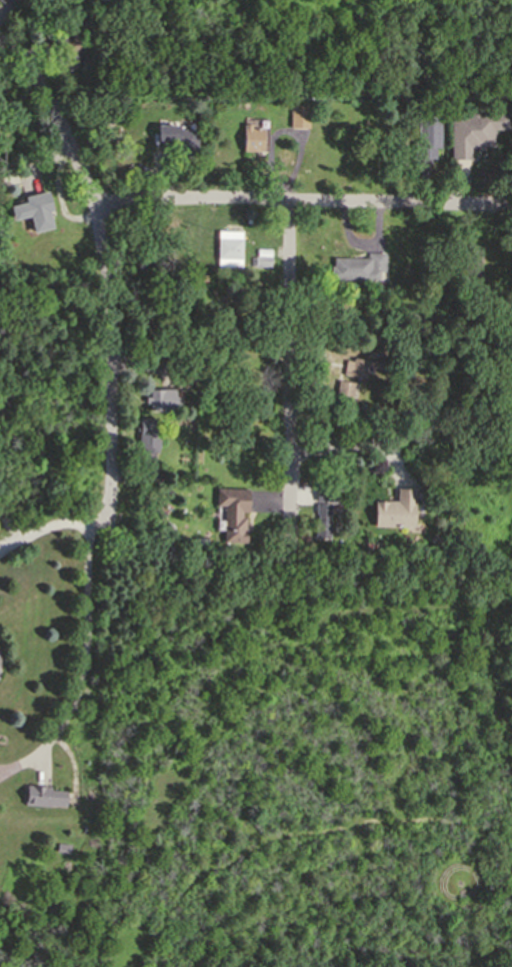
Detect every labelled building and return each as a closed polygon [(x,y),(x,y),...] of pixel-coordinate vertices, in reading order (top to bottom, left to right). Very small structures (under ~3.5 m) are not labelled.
[(306,127),(288,127),(288,104),(306,104),(306,127)] [(470,159),(450,159),(450,112),(509,111),(509,128),(492,128),(492,147),(470,147),(470,159)] [(439,112),(439,146),(433,146),(433,158),(414,159),(413,141),(418,141),(418,112),(439,112)] [(241,151),(240,122),(251,122),(251,127),(259,127),(260,151),(241,151)] [(195,160),(174,161),(173,140),(154,140),(154,124),(176,123),(176,128),(195,127),(195,160)] [(32,231),(28,215),(20,216),(17,202),(24,201),(23,195),(48,190),(52,210),(47,211),(51,227),(32,231)] [(216,263),(216,229),(241,229),(240,264),(216,263)] [(328,279),(329,264),(331,264),(331,256),(361,256),(361,253),(384,253),(384,272),(376,272),(376,279),(328,279)] [(250,265),(249,255),(269,255),(269,265),(250,265)] [(458,276),(467,275),(468,283),(458,283),(458,276)] [(341,374),(343,359),(351,360),(351,356),(373,359),(372,372),(364,371),(364,377),(341,374)] [(333,396),(337,378),(356,382),(352,400),(333,396)] [(147,388),(173,387),(173,395),(180,395),(180,407),(172,407),(172,409),(149,409),(149,401),(143,402),(143,394),(147,394),(147,388)] [(137,417),(158,417),(157,452),(142,451),(142,446),(137,446),(137,417)] [(316,482),(333,482),(333,496),(316,496),(316,482)] [(375,521),(375,498),(377,498),(378,497),(382,497),(384,498),(397,498),(397,485),(413,485),(413,521),(399,521),(399,522),(396,522),(396,521),(375,521)] [(221,541),(222,504),(215,504),(216,486),(247,487),(247,511),(239,511),(239,516),(245,516),(244,542),(221,541)] [(317,534),(317,517),(318,517),(318,510),(316,510),(316,499),(330,500),(330,510),(328,510),(329,517),(329,534),(317,534)] [(193,542),(207,542),(206,553),(193,552),(193,542)] [(65,789),(64,804),(48,803),(48,806),(23,805),(24,783),(48,784),(48,788),(65,789)] [(54,850),(55,842),(69,843),(68,851),(54,850)]
